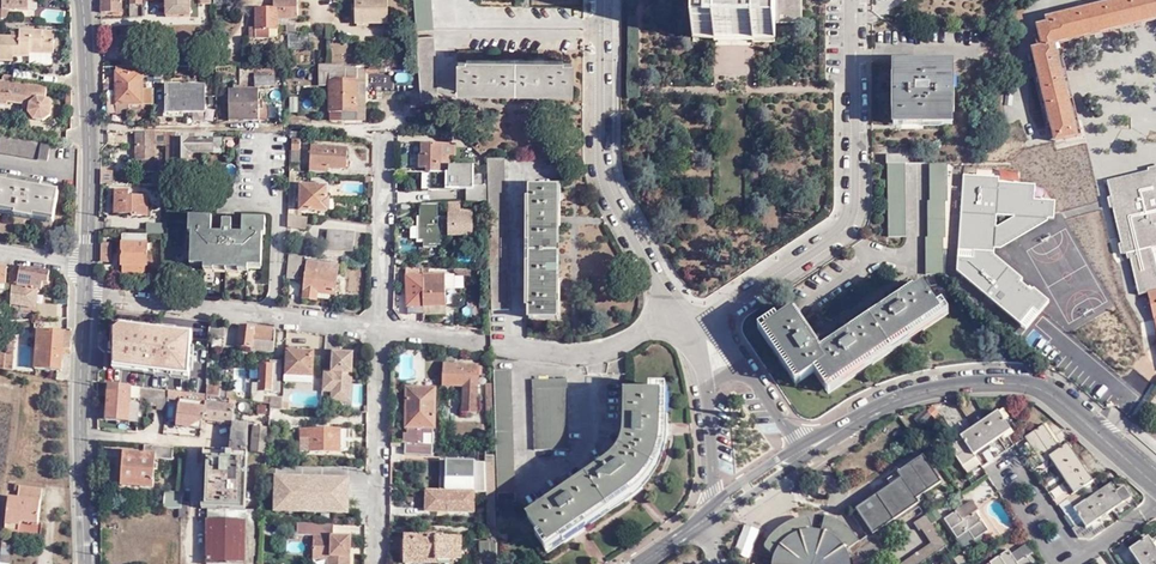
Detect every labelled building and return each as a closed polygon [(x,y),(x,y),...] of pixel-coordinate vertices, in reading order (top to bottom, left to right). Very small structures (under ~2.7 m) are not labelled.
[(6,18),(7,7),(34,9),(35,0),(0,0),(0,17),(6,18)] [(100,10),(120,10),(120,0),(100,0),(100,10)] [(167,13),(190,12),(190,0),(166,0),(167,13)] [(255,37),(269,37),(269,28),(277,28),(278,18),(296,18),(297,0),(272,0),(271,7),(256,7),(255,26),(255,37)] [(348,4),(344,4),(344,18),(349,18),(349,21),(381,21),(381,0),(348,0),(348,4)] [(410,19),(427,19),(426,0),(409,0),(410,19)] [(769,27),(770,0),(690,0),(690,45),(769,46),(769,27)] [(769,27),(795,27),(795,0),(770,0),(769,27)] [(1052,142),(1078,136),(1075,119),(1070,120),(1051,43),(1151,19),(1155,18),(1155,0),(1115,0),(1042,19),(1043,25),(1033,27),(1036,36),(1031,38),(1033,48),(1028,49),(1033,69),(1028,70),(1044,137),(1050,136),(1052,142)] [(21,14),(20,22),(35,24),(36,16),(21,14)] [(287,33),(286,47),(305,48),(305,41),(312,41),(312,32),(294,32),(294,25),(285,24),(285,33),(287,33)] [(428,27),(411,28),(412,62),(413,83),(419,90),(428,90),(428,95),(434,95),(434,89),(431,89),(428,27)] [(14,62),(15,55),(29,56),(30,53),(30,52),(30,50),(40,50),(41,50),(41,53),(54,53),(54,31),(20,30),(20,37),(20,41),(12,40),(12,37),(0,37),(0,61),(14,62)] [(564,54),(451,55),(451,79),(468,79),(468,83),(499,83),(499,79),(515,79),(514,83),(546,83),(546,79),(564,79),(564,54)] [(123,65),(141,65),(141,56),(123,56),(123,65)] [(342,118),(342,67),(342,63),(319,64),(317,64),(317,84),(329,84),(328,118),(342,118)] [(900,64),(888,64),(888,76),(892,76),(892,113),(889,113),(889,125),(900,125),(900,122),(935,122),(935,125),(948,125),(948,113),(944,113),(944,76),(948,76),(947,64),(935,63),(935,66),(900,67),(900,64)] [(116,112),(128,113),(128,120),(136,120),(141,117),(141,105),(153,105),(153,99),(153,88),(141,88),(141,65),(116,65),(116,95),(107,95),(107,111),(116,111),(116,112)] [(364,76),(363,67),(342,67),(342,118),(355,118),(356,81),(364,81),(364,76)] [(363,67),(364,76),(376,76),(376,71),(383,71),(384,67),(363,67)] [(395,73),(396,82),(410,81),(409,72),(395,73)] [(273,84),(274,74),(253,75),(253,82),(256,83),(256,84),(273,84)] [(0,80),(0,104),(5,104),(6,101),(22,104),(22,107),(28,108),(28,111),(33,119),(42,120),(50,115),(50,106),(45,98),(43,98),(45,86),(0,80)] [(363,118),(364,81),(356,81),(355,118),(363,118)] [(202,85),(166,85),(167,111),(202,111),(202,85)] [(242,114),(242,119),(265,119),(265,104),(256,103),(256,88),(227,87),(227,114),(242,114)] [(288,95),(289,112),(298,112),(298,95),(288,95)] [(205,96),(205,119),(216,120),(216,96),(205,96)] [(165,143),(166,131),(135,131),(135,143),(135,159),(141,158),(141,170),(155,170),(155,143),(165,143)] [(175,136),(175,131),(166,131),(165,143),(165,164),(194,164),(195,153),(213,153),(213,137),(175,136)] [(42,141),(2,134),(0,144),(0,153),(40,159),(42,141)] [(222,136),(213,136),(214,152),(222,152),(222,136)] [(292,147),(290,147),(289,161),(299,160),(300,139),(292,139),(292,147)] [(51,143),(42,141),(40,159),(48,161),(51,143)] [(454,143),(421,142),(421,153),(419,152),(419,166),(426,167),(425,170),(447,171),(447,156),(453,156),(454,143)] [(311,145),(308,171),(327,172),(327,165),(345,167),(346,148),(311,145)] [(1030,161),(1020,145),(958,186),(968,202),(1030,161)] [(885,163),(888,163),(906,163),(907,163),(907,154),(886,154),(885,163)] [(500,156),(482,156),(484,203),(487,273),(487,309),(505,310),(500,156)] [(946,197),(946,162),(928,163),(929,197),(924,196),(924,269),(940,269),(941,197),(946,197)] [(906,238),(906,163),(888,163),(888,238),(906,238)] [(1101,181),(1119,255),(1124,253),(1134,296),(1143,294),(1155,290),(1155,279),(1154,279),(1147,248),(1144,237),(1155,234),(1155,168),(1101,181)] [(60,192),(43,189),(44,184),(11,179),(11,183),(0,181),(0,212),(55,222),(60,192)] [(324,210),(325,185),(299,184),(298,208),(324,210)] [(550,184),(526,184),(526,316),(549,316),(550,299),(555,299),(555,267),(550,266),(550,233),(555,233),(555,201),(550,201),(550,184)] [(128,189),(115,188),(114,211),(132,211),(131,213),(147,214),(147,193),(128,193),(128,189)] [(471,238),(472,215),(460,215),(460,203),(448,203),(447,215),(447,226),(434,226),(434,218),(419,218),(418,240),(422,240),(422,247),(436,248),(436,246),(446,246),(446,238),(471,238)] [(304,228),(306,216),(293,215),(288,214),(287,226),(304,228)] [(237,259),(261,260),(261,233),(264,233),(264,218),(242,218),(241,232),(241,235),(210,234),(210,231),(210,217),(187,216),(187,231),(190,231),(189,258),(213,259),(212,264),(237,265),(237,259)] [(221,231),(210,231),(210,234),(241,235),(241,232),(231,232),(231,218),(221,217),(221,231)] [(146,222),(145,233),(166,233),(166,222),(146,222)] [(352,232),(328,229),(327,247),(350,249),(352,232)] [(144,264),(145,233),(121,232),(120,263),(144,264)] [(1155,246),(1155,234),(1144,237),(1147,248),(1155,246)] [(112,241),(100,241),(99,260),(112,260),(112,241)] [(301,254),(288,252),(287,276),(298,277),(299,262),(301,260),(301,254)] [(260,265),(261,260),(237,259),(237,265),(212,264),(213,259),(189,258),(189,264),(202,264),(202,268),(247,269),(247,265),(260,265)] [(451,270),(452,262),(443,261),(442,270),(444,270),(451,270)] [(316,290),(335,292),(338,266),(308,262),(303,296),(315,298),(316,295),(316,290)] [(144,274),(144,264),(120,263),(120,272),(144,274)] [(48,273),(13,266),(9,304),(9,307),(34,310),(36,290),(40,291),(41,284),(46,285),(48,273)] [(422,311),(423,307),(421,274),(408,275),(405,274),(406,311),(422,311)] [(444,274),(421,274),(423,307),(445,307),(444,289),(454,289),(454,274),(444,274)] [(787,309),(762,326),(797,375),(815,362),(827,378),(933,302),(915,277),(816,349),(787,309)] [(1012,305),(984,282),(976,291),(1004,314),(1012,305)] [(334,298),(335,292),(316,290),(316,295),(334,298)] [(1143,294),(1148,320),(1151,319),(1155,339),(1155,290),(1143,294)] [(161,317),(155,316),(154,320),(134,317),(132,329),(143,330),(142,334),(149,335),(150,331),(159,332),(158,337),(174,339),(173,348),(168,393),(181,394),(185,349),(201,350),(203,327),(200,326),(193,326),(179,324),(180,322),(160,320),(161,317)] [(209,326),(209,336),(222,337),(224,328),(209,326)] [(238,346),(250,348),(251,341),(273,344),(274,330),(241,326),(238,346)] [(65,342),(65,333),(38,331),(35,370),(62,372),(64,350),(72,350),(72,342),(65,342)] [(73,334),(65,333),(65,342),(72,342),(73,334)] [(157,346),(173,348),(174,339),(158,337),(157,346)] [(250,348),(272,350),(273,344),(251,341),(250,348)] [(288,347),(286,377),(312,378),(313,354),(297,353),(297,348),(288,347)] [(330,372),(322,372),(321,392),(330,393),(349,394),(351,354),(331,353),(330,372)] [(168,393),(171,362),(158,361),(155,391),(168,393)] [(208,361),(207,381),(209,380),(208,395),(227,397),(228,385),(222,385),(223,382),(217,381),(219,366),(214,365),(214,361),(208,361)] [(274,367),(262,367),(261,386),(254,385),(253,403),(265,404),(266,393),(281,393),(282,364),(274,364),(274,367)] [(443,365),(443,386),(459,386),(459,412),(476,413),(477,366),(443,365)] [(508,369),(492,369),(497,509),(513,509),(508,369)] [(130,388),(131,388),(132,376),(93,371),(93,384),(97,384),(108,385),(130,388)] [(0,372),(0,383),(6,384),(11,385),(12,374),(6,373),(0,372)] [(311,385),(312,378),(286,377),(285,384),(311,385)] [(564,377),(530,378),(532,448),(566,447),(564,377)] [(130,388),(108,385),(107,397),(106,405),(105,420),(115,421),(127,422),(129,404),(129,398),(129,391),(130,388)] [(207,397),(207,386),(194,385),(193,395),(207,397)] [(138,396),(145,397),(146,390),(131,388),(130,388),(129,391),(138,393),(138,396)] [(432,435),(434,390),(407,389),(406,428),(407,428),(407,434),(403,433),(403,444),(432,446),(432,435)] [(148,398),(157,399),(158,391),(149,390),(148,398)] [(168,393),(166,392),(162,392),(158,391),(157,399),(148,398),(145,397),(138,396),(138,399),(138,401),(141,401),(140,403),(156,405),(155,410),(166,411),(168,393)] [(658,435),(659,391),(624,391),(624,410),(627,410),(626,434),(623,445),(621,448),(620,450),(618,453),(616,455),(614,457),(612,459),(610,461),(608,463),(547,505),(546,504),(528,516),(539,532),(542,530),(550,543),(619,495),(626,489),(633,484),(636,481),(638,479),(640,476),(642,474),(644,471),(646,468),(648,465),(650,462),(651,459),(653,455),(654,452),(655,449),(656,445),(657,442),(658,439),(658,435)] [(229,392),(228,400),(235,401),(237,401),(238,393),(229,392)] [(349,394),(330,393),(330,401),(348,402),(349,394)] [(232,434),(232,425),(234,407),(221,405),(222,399),(207,397),(206,404),(197,402),(198,400),(187,398),(186,400),(180,399),(176,426),(202,430),(232,434)] [(273,398),(272,409),(283,410),(283,399),(273,398)] [(138,405),(129,404),(127,422),(137,423),(138,405)] [(959,469),(972,459),(971,458),(1006,432),(999,422),(1003,419),(997,411),(989,415),(955,439),(957,442),(946,450),(959,469)] [(266,453),(268,427),(252,426),(250,425),(234,425),(233,452),(249,453),(249,452),(266,453)] [(1062,500),(1064,502),(1070,511),(1063,516),(1072,530),(1071,531),(1076,537),(1091,539),(1102,531),(1095,520),(1127,497),(1118,485),(1111,491),(1106,484),(1081,502),(1074,492),(1089,482),(1062,445),(1056,450),(1038,426),(1019,439),(1038,464),(1045,459),(1071,494),(1062,500)] [(307,439),(307,452),(338,453),(346,453),(346,430),(339,430),(298,429),(298,439),(307,439)] [(298,452),(307,452),(307,439),(298,439),(298,452)] [(431,446),(403,444),(403,455),(431,456),(432,446),(431,446)] [(162,447),(143,446),(143,454),(124,454),(121,488),(153,489),(155,460),(173,461),(174,448),(162,447)] [(249,456),(233,455),(204,455),(203,509),(247,509),(249,456)] [(858,509),(872,529),(916,501),(914,498),(937,483),(918,455),(891,474),(894,479),(896,483),(858,509)] [(484,489),(483,459),(475,460),(475,490),(484,489)] [(275,477),(274,511),(348,514),(349,479),(275,477)] [(851,508),(868,533),(872,529),(858,509),(896,483),(894,479),(851,508)] [(12,501),(9,533),(21,535),(22,523),(40,525),(43,492),(22,490),(21,502),(12,501)] [(182,502),(182,492),(163,491),(162,509),(179,509),(181,509),(182,502)] [(475,494),(430,493),(429,515),(474,516),(475,494)] [(493,494),(485,494),(486,517),(494,517),(493,494)] [(965,533),(971,542),(985,533),(973,514),(975,512),(969,502),(940,521),(953,541),(965,533)] [(1063,516),(1070,511),(1064,502),(1057,507),(1063,516)] [(181,509),(179,509),(178,516),(187,517),(188,509),(181,509)] [(209,510),(208,563),(255,563),(255,511),(209,510)] [(881,547),(876,538),(877,537),(872,529),(868,533),(858,539),(855,536),(853,532),(849,529),(847,526),(841,522),(838,520),(835,518),(832,517),(827,515),(823,514),(818,531),(814,530),(811,530),(807,530),(805,520),(804,519),(798,520),(793,522),(788,524),(784,526),(779,530),(773,536),(769,541),(767,544),(766,545),(773,550),(775,551),(774,552),(773,557),(772,561),(771,563),(847,563),(846,558),(856,551),(862,560),(881,547)] [(920,515),(908,522),(913,530),(916,528),(925,522),(922,518),(920,515)] [(494,517),(486,517),(487,544),(495,545),(496,545),(494,517)] [(916,528),(925,542),(894,563),(912,563),(940,545),(925,522),(916,528)] [(296,533),(295,543),(300,543),(300,563),(330,563),(330,553),(335,553),(335,542),(312,542),(312,533),(296,533)] [(749,553),(755,537),(744,533),(738,549),(749,553)] [(971,542),(965,533),(953,541),(960,553),(973,545),(971,542)] [(404,537),(404,563),(441,563),(441,561),(460,561),(460,538),(441,539),(441,536),(404,537)] [(1148,537),(1128,550),(1137,563),(1155,563),(1155,549),(1148,537)] [(1,544),(0,562),(11,563),(12,545),(1,544)] [(478,563),(495,563),(495,545),(477,545),(478,563)] [(1021,545),(1007,555),(1014,563),(1023,558),(1023,559),(1029,554),(1021,545)] [(862,560),(856,551),(847,557),(852,563),(856,563),(862,560)] [(1023,559),(1023,558),(1014,563),(1007,555),(1005,552),(986,563),(1027,563),(1023,559)]
